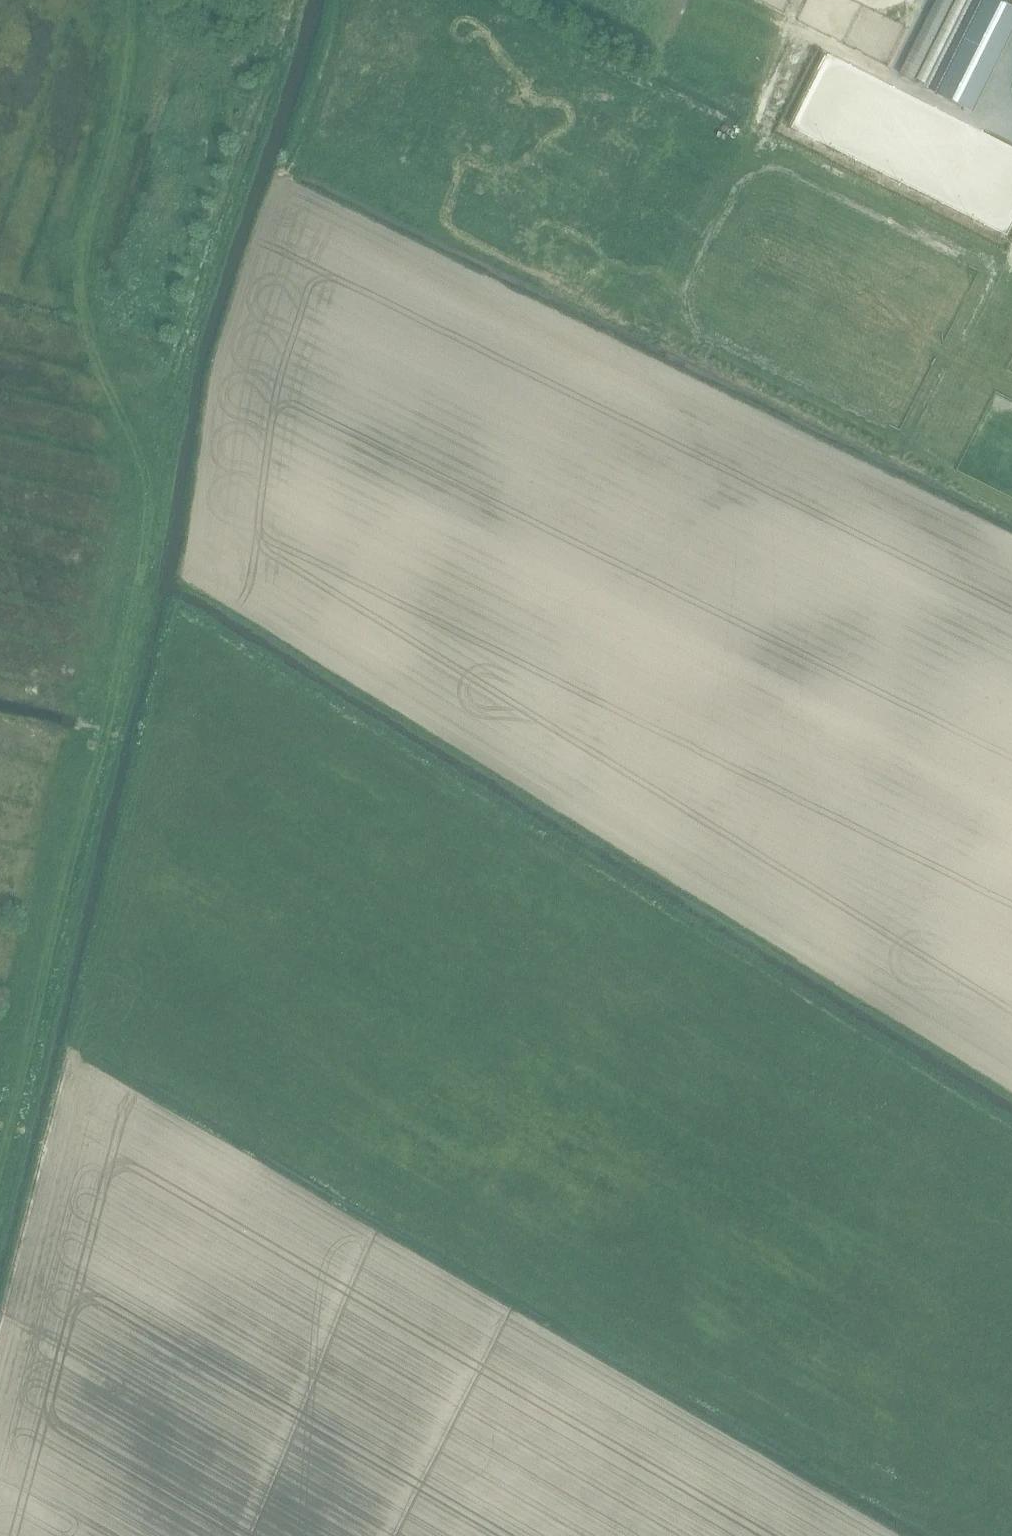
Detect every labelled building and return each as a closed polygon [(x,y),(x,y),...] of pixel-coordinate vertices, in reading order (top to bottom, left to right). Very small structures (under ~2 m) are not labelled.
[(971,112),(1011,30),(1011,7),(998,0),(941,0),(902,78),(971,112)]
